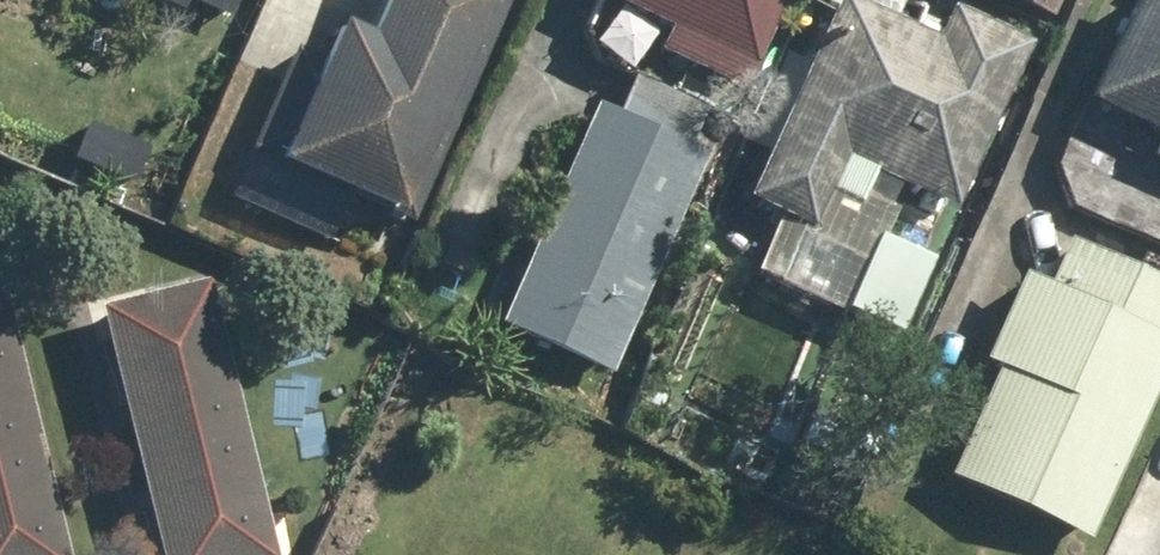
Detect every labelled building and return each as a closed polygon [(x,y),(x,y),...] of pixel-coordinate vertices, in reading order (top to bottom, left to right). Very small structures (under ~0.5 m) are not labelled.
[(165,21),(173,0),(115,0),(165,21)] [(400,231),(495,15),(461,0),(367,0),(344,53),(308,37),(296,63),(278,56),(234,156),(251,164),(247,174),(283,190),(372,229),(376,220),(400,231)] [(772,0),(578,0),(574,9),(651,41),(642,61),(731,98),(772,0)] [(1005,16),(1011,0),(965,0),(1005,16)] [(1136,0),(1118,0),(1072,116),(1141,143),(1133,164),(1159,175),(1159,9),(1136,0)] [(912,48),(810,5),(727,204),(786,229),(759,294),(883,345),(913,273),(854,249),(874,203),(939,230),(1012,53),(925,17),(912,48)] [(702,159),(574,107),(482,335),(611,387),(702,159)] [(1052,244),(1030,297),(996,283),(959,370),(978,378),(932,487),(1077,548),(1159,351),(1159,289),(1052,244)] [(187,294),(78,320),(136,554),(250,554),(187,294)] [(0,361),(0,554),(47,554),(0,361)]
